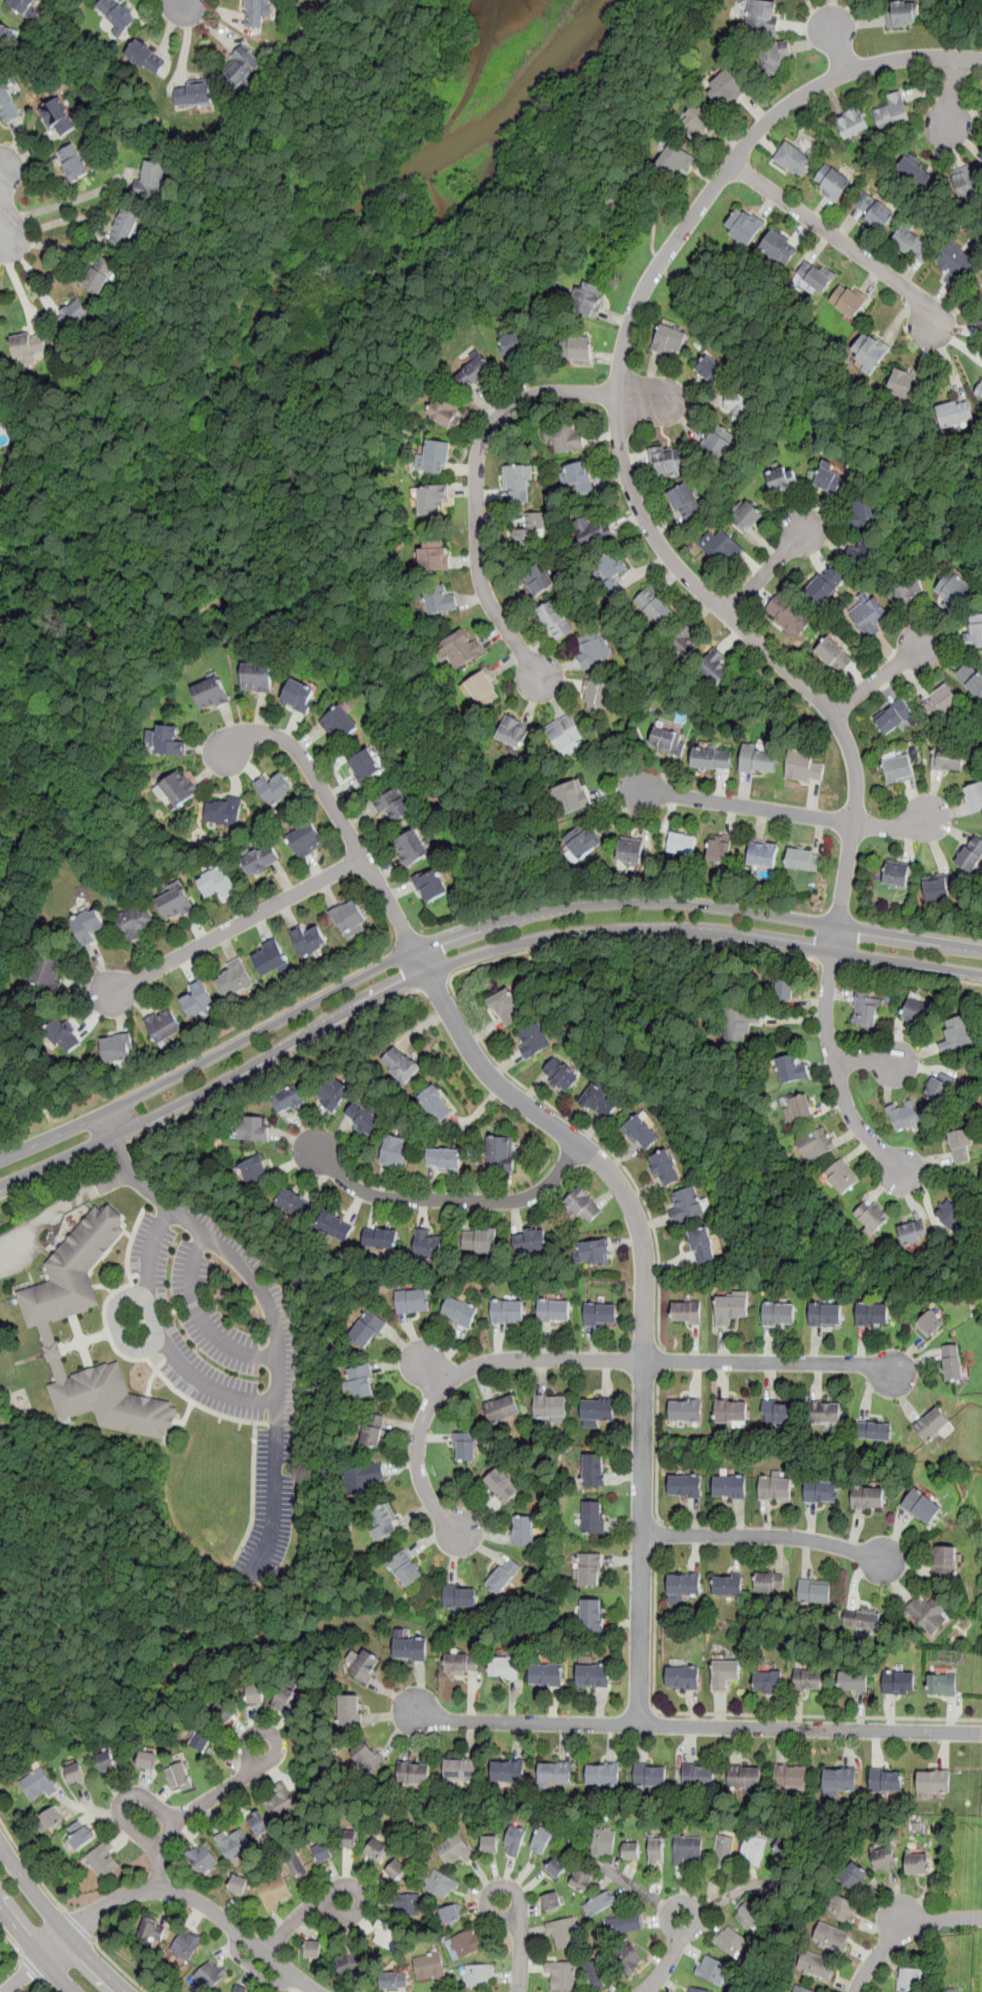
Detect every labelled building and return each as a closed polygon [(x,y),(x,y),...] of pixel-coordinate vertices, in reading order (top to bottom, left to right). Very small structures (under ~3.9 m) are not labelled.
[(33,4),(36,0),(6,0),(5,1),(33,20),(41,9),(33,4)] [(138,18),(119,0),(101,0),(95,6),(123,33),(138,18)] [(274,0),(245,0),(246,29),(266,28),(266,21),(275,20),(274,0)] [(749,29),(776,32),(779,3),(759,0),(752,0),(749,29)] [(887,2),(887,27),(916,27),(916,2),(887,2)] [(12,26),(0,22),(0,56),(12,26)] [(125,53),(155,76),(168,59),(138,36),(125,53)] [(776,42),(753,47),(758,73),(781,68),(776,42)] [(264,65),(246,46),(220,72),(238,91),(264,65)] [(704,92),(724,111),(748,84),(727,66),(704,92)] [(7,80),(0,83),(0,119),(3,126),(23,117),(7,80)] [(176,106),(212,105),(211,81),(175,82),(176,106)] [(887,97),(889,107),(874,111),(878,129),(909,122),(903,93),(887,97)] [(59,138),(77,126),(58,97),(39,109),(59,138)] [(696,103),(678,123),(696,140),(714,121),(696,103)] [(833,120),(843,141),(869,129),(860,108),(833,120)] [(57,151),(72,183),(91,173),(75,142),(57,151)] [(814,160),(785,142),(774,161),(803,179),(814,160)] [(693,160),(670,145),(656,165),(679,181),(693,160)] [(897,168),(922,185),(930,172),(906,155),(897,168)] [(165,162),(140,162),(140,196),(165,196),(165,162)] [(813,184),(836,203),(852,185),(829,165),(813,184)] [(952,177),(956,193),(978,187),(974,170),(952,177)] [(883,231),(895,215),(864,192),(852,208),(883,231)] [(108,242),(130,251),(145,217),(123,208),(108,242)] [(725,228),(735,234),(731,240),(748,251),(765,226),(738,208),(725,228)] [(892,241),(921,265),(933,251),(903,227),(892,241)] [(757,249),(784,268),(799,248),(773,228),(757,249)] [(946,264),(937,274),(953,288),(976,263),(955,244),(942,260),(946,264)] [(101,296),(117,265),(94,253),(79,285),(101,296)] [(794,278),(821,298),(834,281),(808,261),(794,278)] [(573,309),(598,317),(606,289),(581,282),(573,309)] [(868,301),(841,283),(828,303),(854,320),(868,301)] [(66,337),(91,315),(76,298),(51,320),(66,337)] [(652,346),(679,358),(688,336),(661,324),(652,346)] [(16,361),(48,352),(42,329),(9,338),(16,361)] [(500,340),(507,366),(526,361),(523,350),(531,347),(527,333),(500,340)] [(889,350),(863,333),(846,358),(872,375),(889,350)] [(592,362),(592,336),(562,336),(562,362),(592,362)] [(496,373),(482,354),(455,374),(469,393),(496,373)] [(710,356),(698,371),(716,385),(728,370),(710,356)] [(887,390),(916,403),(925,381),(896,368),(887,390)] [(723,421),(751,421),(751,399),(742,399),(742,390),(724,390),(723,421)] [(427,416),(452,431),(463,412),(438,398),(427,416)] [(970,401),(936,406),(939,428),(974,423),(970,401)] [(548,429),(551,454),(584,450),(580,424),(548,429)] [(716,427),(701,447),(719,460),(734,440),(716,427)] [(422,472),(446,475),(450,444),(426,440),(422,472)] [(684,471),(679,447),(648,454),(651,469),(660,467),(662,476),(684,471)] [(567,464),(571,496),(593,493),(589,461),(567,464)] [(504,489),(510,489),(510,501),(532,501),(532,464),(504,464),(504,489)] [(845,478),(823,466),(813,483),(835,495),(845,478)] [(771,493),(798,487),(794,467),(767,472),(771,493)] [(704,511),(689,483),(668,494),(683,522),(704,511)] [(418,487),(418,515),(444,515),(444,487),(418,487)] [(851,502),(854,529),(887,525),(884,498),(851,502)] [(746,535),(765,514),(748,499),(730,520),(746,535)] [(524,512),(524,530),(517,530),(517,545),(544,545),(544,512),(524,512)] [(606,521),(578,530),(584,548),(612,539),(606,521)] [(744,549),(723,530),(705,548),(726,567),(744,549)] [(864,536),(847,562),(869,577),(887,551),(864,536)] [(417,571),(448,571),(448,548),(417,548),(417,571)] [(613,597),(623,590),(615,580),(629,569),(614,549),(590,568),(613,597)] [(541,563),(519,577),(533,599),(555,585),(541,563)] [(805,592),(821,607),(845,581),(829,566),(805,592)] [(949,569),(972,587),(956,612),(945,603),(948,600),(935,589),(949,569)] [(892,580),(918,572),(923,591),(912,594),(914,602),(901,606),(892,580)] [(634,600),(658,627),(675,612),(652,586),(634,600)] [(459,611),(458,594),(447,595),(447,588),(427,589),(429,612),(459,611)] [(810,623),(781,593),(764,610),(793,639),(810,623)] [(867,639),(890,620),(870,597),(847,616),(867,639)] [(557,642),(574,631),(556,601),(538,612),(557,642)] [(966,621),(966,648),(981,648),(981,621),(966,621)] [(467,628),(439,645),(455,672),(484,654),(467,628)] [(604,634),(574,644),(583,671),(613,661),(604,634)] [(665,649),(680,664),(693,650),(679,636),(665,649)] [(815,652),(840,677),(854,662),(829,637),(815,652)] [(697,672),(712,688),(729,672),(714,657),(697,672)] [(981,702),(981,671),(970,659),(955,674),(981,702)] [(272,691),(273,664),(243,663),(243,690),(272,691)] [(481,708),(503,694),(486,669),(465,683),(481,708)] [(231,701),(221,674),(193,685),(203,712),(231,701)] [(319,690),(293,676),(280,701),(307,715),(319,690)] [(613,686),(588,681),(582,709),(607,714),(613,686)] [(936,720),(962,702),(948,682),(922,700),(936,720)] [(914,713),(901,695),(872,718),(886,735),(914,713)] [(319,721),(339,744),(360,725),(340,702),(319,721)] [(565,756),(579,748),(575,742),(586,734),(571,713),(546,729),(565,756)] [(505,718),(497,737),(517,746),(526,727),(505,718)] [(186,756),(187,738),(180,738),(181,726),(158,725),(156,754),(186,756)] [(649,746),(677,756),(684,735),(655,726),(649,746)] [(389,771),(374,744),(347,758),(362,785),(389,771)] [(733,751),(695,745),(692,766),(730,772),(733,751)] [(740,770),(774,775),(778,750),(744,745),(740,770)] [(965,751),(935,746),(931,767),(961,772),(965,751)] [(786,779),(822,783),(824,763),(815,762),(816,753),(789,750),(786,779)] [(916,778),(908,753),(881,761),(889,786),(916,778)] [(200,792),(183,767),(160,783),(178,808),(200,792)] [(257,788),(272,808),(295,790),(279,770),(257,788)] [(553,788),(563,816),(591,805),(581,778),(553,788)] [(971,813),(981,810),(981,781),(963,787),(971,813)] [(414,811),(398,785),(373,800),(383,816),(390,812),(395,822),(414,811)] [(238,828),(242,803),(208,798),(205,824),(238,828)] [(300,860),(326,845),(314,822),(287,837),(300,860)] [(600,843),(587,826),(564,844),(577,861),(600,843)] [(393,841),(408,867),(432,853),(416,827),(393,841)] [(665,852),(692,856),(695,837),(667,833),(665,852)] [(971,874),(981,858),(981,838),(975,833),(955,863),(971,874)] [(732,837),(712,834),(708,861),(729,864),(732,837)] [(614,860),(641,865),(645,845),(618,840),(614,860)] [(775,868),(778,845),(750,841),(747,865),(775,868)] [(251,880),(281,861),(271,843),(240,861),(251,880)] [(820,852),(788,848),(785,870),(818,873),(820,852)] [(907,888),(910,866),(885,863),(882,885),(907,888)] [(413,878),(426,904),(450,892),(437,866),(413,878)] [(235,888),(224,867),(198,880),(209,902),(235,888)] [(954,899),(952,875),(923,878),(925,902),(954,899)] [(168,923),(195,910),(183,884),(156,897),(168,923)] [(343,937),(368,921),(354,898),(329,913),(343,937)] [(124,937),(155,925),(147,904),(116,916),(124,937)] [(83,947),(109,934),(96,907),(70,920),(83,947)] [(319,924),(309,930),(306,924),(290,932),(303,958),(329,945),(319,924)] [(263,977),(290,965),(279,939),(251,951),(263,977)] [(34,981),(58,989),(68,960),(43,952),(34,981)] [(225,999),(255,984),(242,957),(220,967),(225,975),(216,980),(225,999)] [(794,979),(771,979),(771,1001),(794,1001),(794,979)] [(175,996),(188,1020),(217,1005),(204,980),(175,996)] [(489,997),(502,1028),(524,1019),(511,987),(489,997)] [(849,1022),(874,1031),(884,1001),(860,992),(849,1022)] [(928,1005),(907,998),(900,1022),(921,1028),(928,1005)] [(726,1006),(726,1040),(746,1041),(746,1034),(750,1034),(751,1008),(726,1006)] [(173,1009),(146,1024),(158,1046),(185,1031),(173,1009)] [(83,1041),(60,1016),(44,1030),(67,1055),(83,1041)] [(942,1055),(974,1046),(965,1016),(942,1022),(947,1042),(939,1044),(942,1055)] [(553,1043),(540,1022),(515,1037),(528,1058),(553,1043)] [(137,1036),(102,1036),(102,1060),(137,1060),(137,1036)] [(422,1067),(395,1046),(381,1065),(408,1085),(422,1067)] [(776,1086),(808,1080),(803,1053),(771,1059),(776,1086)] [(543,1075),(568,1096),(584,1078),(559,1056),(543,1075)] [(956,1080),(936,1070),(924,1094),(945,1104),(956,1080)] [(352,1091),(332,1076),(316,1098),(336,1113),(352,1091)] [(418,1098),(439,1122),(455,1108),(434,1084),(418,1098)] [(280,1116),(307,1103),(298,1085),(272,1098),(280,1116)] [(611,1121),(621,1102),(590,1085),(579,1105),(611,1121)] [(782,1101),(789,1125),(815,1116),(807,1093),(782,1101)] [(912,1098),(886,1112),(898,1134),(924,1120),(912,1098)] [(346,1115),(368,1137),(382,1122),(361,1100),(346,1115)] [(643,1153),(661,1140),(642,1113),(623,1127),(643,1153)] [(269,1117),(239,1116),(238,1139),(268,1140),(269,1117)] [(796,1144),(810,1165),(837,1147),(822,1126),(796,1144)] [(975,1160),(969,1128),(948,1132),(954,1164),(975,1160)] [(404,1167),(410,1139),(388,1134),(381,1162),(404,1167)] [(487,1168),(511,1168),(511,1135),(487,1135),(487,1168)] [(461,1148),(428,1148),(428,1170),(461,1170),(461,1148)] [(648,1159),(664,1187),(683,1177),(668,1148),(648,1159)] [(250,1189),(271,1182),(263,1155),(241,1162),(250,1189)] [(823,1176),(842,1197),(861,1181),(841,1159),(823,1176)] [(668,1205),(674,1224),(706,1214),(697,1184),(672,1192),(675,1202),(668,1205)] [(565,1201),(587,1226),(604,1211),(581,1186),(565,1201)] [(314,1202),(285,1187),(275,1206),(305,1221),(314,1202)] [(967,1216),(948,1198),(934,1213),(952,1231),(967,1216)] [(870,1199),(854,1216),(874,1235),(890,1218),(870,1199)] [(47,1264),(46,1263),(97,1205),(104,1211),(110,1203),(126,1217),(120,1225),(126,1230),(89,1272),(100,1304),(90,1307),(74,1315),(58,1319),(51,1321),(69,1377),(119,1359),(131,1394),(178,1402),(171,1438),(101,1426),(94,1409),(62,1421),(49,1384),(57,1382),(40,1325),(30,1327),(18,1290),(52,1281),(47,1264)] [(355,1223),(326,1209),(316,1228),(346,1242),(355,1223)] [(930,1238),(922,1217),(897,1226),(904,1246),(930,1238)] [(718,1261),(709,1225),(687,1231),(697,1266),(718,1261)] [(398,1229),(365,1227),(364,1247),(397,1249),(398,1229)] [(442,1235),(432,1235),(432,1228),(415,1228),(415,1253),(442,1253),(442,1235)] [(497,1229),(463,1229),(463,1253),(497,1253),(497,1229)] [(513,1230),(513,1250),(546,1250),(546,1230),(513,1230)] [(579,1241),(581,1266),(611,1263),(609,1239),(579,1241)] [(398,1313),(429,1311),(428,1288),(396,1289),(398,1313)] [(749,1290),(716,1290),(716,1324),(736,1324),(736,1315),(749,1315),(749,1290)] [(472,1326),(477,1305),(447,1297),(441,1317),(472,1326)] [(571,1320),(571,1299),(538,1299),(538,1320),(571,1320)] [(524,1321),(524,1300),(491,1300),(491,1321),(524,1321)] [(701,1301),(673,1301),(673,1323),(701,1323),(701,1301)] [(795,1302),(763,1302),(763,1323),(795,1323),(795,1302)] [(617,1325),(617,1303),(584,1303),(584,1325),(617,1325)] [(842,1325),(842,1303),(810,1303),(810,1325),(842,1325)] [(889,1303),(856,1303),(856,1324),(889,1324),(889,1303)] [(349,1338),(368,1351),(387,1321),(369,1309),(349,1338)] [(944,1324),(930,1310),(915,1325),(929,1339),(944,1324)] [(947,1381),(965,1378),(959,1344),(941,1347),(947,1381)] [(354,1400),(376,1394),(368,1364),(345,1371),(354,1400)] [(484,1402),(490,1423),(521,1415),(515,1393),(484,1402)] [(535,1421),(566,1421),(566,1394),(535,1394),(535,1421)] [(614,1397),(582,1397),(582,1423),(614,1423),(614,1397)] [(702,1399),(670,1399),(670,1420),(702,1420),(702,1399)] [(747,1420),(747,1399),(714,1399),(714,1420),(747,1420)] [(763,1422),(795,1422),(795,1400),(763,1400),(763,1422)] [(811,1402),(811,1424),(841,1424),(841,1402),(811,1402)] [(927,1443),(952,1424),(938,1405),(913,1425),(927,1443)] [(385,1417),(363,1412),(357,1443),(379,1447),(385,1417)] [(855,1438),(891,1441),(893,1423),(857,1419),(855,1438)] [(476,1460),(476,1431),(455,1431),(455,1460),(476,1460)] [(581,1454),(581,1485),(605,1485),(605,1454),(581,1454)] [(385,1486),(383,1463),(350,1467),(352,1490),(385,1486)] [(483,1479),(505,1504),(524,1487),(511,1472),(508,1474),(499,1465),(483,1479)] [(702,1475),(670,1475),(670,1496),(702,1496),(702,1475)] [(713,1497),(746,1497),(746,1476),(713,1476),(713,1497)] [(791,1477),(760,1476),(759,1499),(791,1500),(791,1477)] [(837,1480),(805,1480),(805,1502),(837,1502),(837,1480)] [(884,1486),(852,1486),(852,1507),(884,1507),(884,1486)] [(901,1504),(928,1525),(942,1507),(916,1486),(901,1504)] [(604,1499),(582,1499),(582,1532),(604,1532),(604,1499)] [(370,1525),(376,1542),(400,1532),(389,1503),(370,1510),(376,1523),(370,1525)] [(533,1516),(513,1516),(513,1544),(533,1544),(533,1516)] [(957,1578),(957,1545),(934,1545),(934,1578),(957,1578)] [(387,1562),(405,1588),(424,1576),(406,1549),(387,1562)] [(601,1553),(579,1553),(579,1584),(601,1584),(601,1553)] [(497,1595),(523,1569),(510,1556),(484,1581),(497,1595)] [(669,1595),(700,1595),(700,1572),(669,1572),(669,1595)] [(755,1591),(776,1591),(776,1573),(755,1573),(755,1591)] [(742,1595),(742,1574),(714,1574),(714,1595),(742,1595)] [(831,1601),(831,1579),(799,1579),(799,1601),(831,1601)] [(444,1607),(476,1607),(476,1584),(444,1584),(444,1607)] [(904,1609),(931,1635),(953,1613),(933,1594),(925,1602),(918,1595),(904,1609)] [(581,1598),(581,1630),(603,1630),(603,1598),(581,1598)] [(843,1625),(877,1631),(880,1612),(846,1606),(843,1625)] [(395,1660),(426,1660),(426,1637),(413,1637),(413,1629),(395,1629),(395,1660)] [(383,1660),(363,1647),(348,1671),(368,1683),(383,1660)] [(445,1673),(477,1673),(477,1654),(445,1654),(445,1673)] [(509,1655),(490,1655),(490,1675),(510,1675),(510,1680),(518,1680),(518,1663),(509,1663),(509,1655)] [(740,1660),(713,1660),(713,1689),(729,1689),(729,1680),(740,1680),(740,1660)] [(564,1663),(531,1663),(531,1686),(564,1686),(564,1663)] [(578,1686),(610,1686),(610,1663),(578,1663),(578,1686)] [(667,1688),(699,1688),(699,1666),(667,1666),(667,1688)] [(823,1669),(794,1669),(794,1693),(823,1693),(823,1669)] [(754,1690),(782,1690),(782,1671),(754,1671),(754,1690)] [(867,1692),(867,1671),(840,1671),(840,1692),(867,1692)] [(883,1694),(915,1694),(915,1671),(883,1671),(883,1694)] [(957,1695),(957,1672),(928,1672),(928,1695),(957,1695)] [(265,1703),(265,1683),(248,1683),(248,1703),(265,1703)] [(291,1713),(301,1695),(283,1685),(273,1704),(291,1713)] [(361,1694),(340,1694),(340,1726),(361,1726),(361,1694)] [(225,1724),(238,1714),(228,1702),(215,1712),(225,1724)] [(205,1752),(214,1738),(198,1729),(190,1743),(205,1752)] [(351,1753),(365,1769),(379,1757),(365,1740),(351,1753)] [(138,1767),(155,1769),(157,1753),(140,1750),(138,1767)] [(97,1755),(101,1772),(117,1768),(113,1751),(97,1755)] [(445,1780),(477,1780),(477,1757),(445,1757),(445,1780)] [(87,1778),(80,1760),(65,1766),(72,1783),(87,1778)] [(494,1760),(493,1781),(524,1782),(525,1761),(494,1760)] [(165,1768),(174,1792),(194,1785),(185,1761),(165,1768)] [(430,1762),(398,1762),(398,1782),(430,1782),(430,1762)] [(539,1762),(539,1783),(571,1783),(571,1762),(539,1762)] [(587,1763),(587,1783),(619,1783),(619,1763),(587,1763)] [(634,1785),(667,1785),(667,1763),(634,1763),(634,1785)] [(682,1785),(714,1785),(714,1764),(682,1764),(682,1785)] [(774,1786),(806,1786),(806,1765),(774,1765),(774,1786)] [(760,1766),(729,1766),(729,1787),(760,1787),(760,1766)] [(34,1802),(57,1787),(43,1767),(20,1782),(34,1802)] [(856,1767),(824,1767),(824,1794),(837,1794),(837,1791),(856,1791),(856,1767)] [(870,1791),(903,1791),(903,1768),(870,1768),(870,1791)] [(949,1769),(917,1769),(917,1791),(949,1791),(949,1769)] [(299,1805),(288,1786),(264,1801),(276,1820),(299,1805)] [(64,1819),(55,1805),(37,1818),(47,1831),(64,1819)] [(247,1817),(259,1836),(272,1827),(260,1809),(247,1817)] [(72,1836),(69,1839),(77,1851),(97,1835),(83,1818),(67,1830),(72,1836)] [(217,1838),(229,1861),(254,1848),(242,1825),(217,1838)] [(518,1858),(527,1829),(512,1825),(503,1853),(518,1858)] [(543,1854),(554,1832),(541,1826),(530,1848),(543,1854)] [(590,1854),(614,1854),(615,1829),(591,1829),(590,1854)] [(435,1847),(450,1869),(473,1853),(458,1831),(435,1847)] [(766,1836),(745,1832),(740,1861),(761,1865),(766,1836)] [(734,1836),(717,1833),(712,1863),(730,1866),(734,1836)] [(339,1845),(355,1847),(357,1836),(341,1834),(339,1845)] [(482,1852),(499,1852),(499,1835),(482,1835),(482,1852)] [(387,1844),(373,1836),(364,1853),(377,1860),(387,1844)] [(674,1836),(674,1864),(688,1864),(688,1857),(702,1857),(702,1836),(674,1836)] [(795,1842),(778,1836),(772,1853),(789,1859),(795,1842)] [(664,1837),(649,1837),(649,1863),(664,1863),(664,1837)] [(123,1864),(107,1840),(84,1856),(100,1879),(123,1864)] [(312,1848),(318,1863),(334,1856),(327,1841),(312,1848)] [(185,1856),(201,1878),(221,1864),(205,1842),(185,1856)] [(639,1860),(639,1842),(623,1842),(623,1860),(639,1860)] [(898,1865),(892,1843),(871,1850),(877,1871),(898,1865)] [(309,1871),(297,1852),(284,1860),(296,1879),(309,1871)] [(928,1873),(928,1853),(906,1853),(906,1873),(928,1873)] [(543,1870),(556,1881),(569,1865),(556,1855),(543,1870)] [(381,1871),(395,1884),(409,1868),(396,1856),(381,1871)] [(868,1874),(853,1861),(838,1879),(854,1892),(868,1874)] [(595,1875),(578,1867),(569,1885),(586,1893),(595,1875)] [(457,1880),(433,1868),(424,1888),(448,1899),(457,1880)] [(249,1878),(233,1873),(227,1889),(244,1895),(249,1878)] [(268,1909),(293,1896),(281,1873),(256,1885),(268,1909)] [(617,1903),(611,1890),(583,1904),(589,1917),(617,1903)] [(420,1891),(394,1895),(396,1914),(423,1911),(420,1891)] [(544,1911),(560,1909),(559,1894),(542,1896),(544,1911)] [(860,1904),(835,1894),(826,1914),(851,1925),(860,1904)] [(751,1932),(765,1918),(747,1899),(733,1913),(751,1932)] [(461,1919),(456,1904),(441,1909),(445,1924),(461,1919)] [(606,1916),(607,1932),(642,1932),(642,1915),(606,1916)] [(137,1935),(157,1946),(167,1927),(148,1916),(137,1935)] [(380,1918),(404,1931),(395,1951),(374,1940),(380,1929),(375,1927),(380,1918)] [(554,1950),(578,1946),(575,1920),(551,1923),(554,1950)] [(812,1942),(843,1953),(851,1933),(819,1922),(812,1942)] [(749,1940),(725,1923),(713,1941),(736,1958),(749,1940)] [(190,1964),(203,1937),(183,1927),(170,1953),(190,1964)] [(458,1959),(483,1947),(473,1928),(449,1940),(458,1959)] [(321,1958),(321,1939),(305,1939),(305,1958),(321,1958)] [(628,1975),(645,1959),(630,1942),(612,1958),(628,1975)] [(348,1953),(340,1953),(340,1974),(361,1974),(361,1944),(348,1944),(348,1953)] [(835,1959),(803,1951),(798,1972),(830,1980),(835,1959)] [(419,1985),(447,1977),(439,1952),(411,1961),(419,1985)] [(720,1984),(729,1964),(704,1953),(694,1972),(720,1984)] [(205,1991),(209,1991),(228,1974),(212,1958),(191,1978),(205,1991)] [(591,1987),(606,1982),(598,1958),(584,1963),(591,1987)] [(574,1961),(546,1961),(546,1975),(552,1975),(552,1987),(574,1987),(574,1961)] [(493,1964),(464,1964),(464,1987),(493,1987),(493,1964)] [(897,1990),(919,1990),(919,1967),(897,1967),(897,1990)] [(398,1973),(378,1973),(378,1989),(398,1989),(398,1973)] [(797,1984),(794,1991),(816,1991),(797,1984)]
